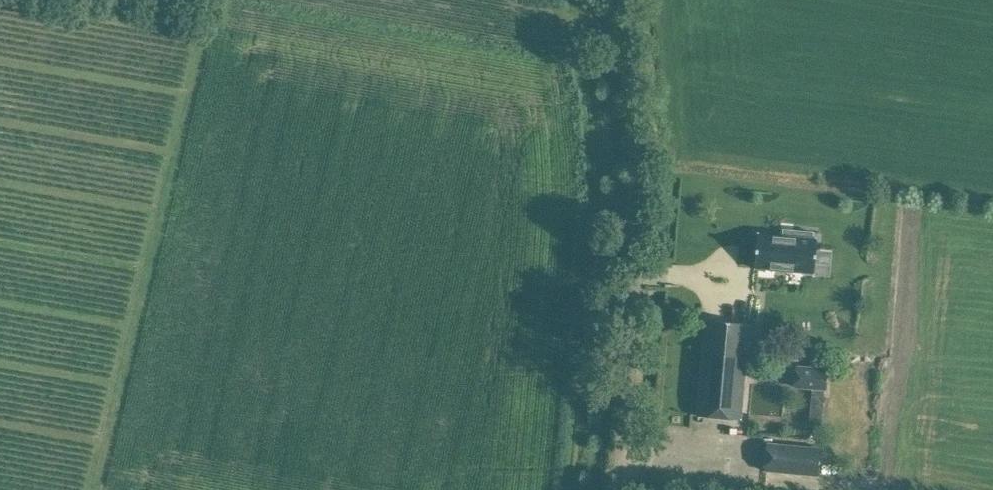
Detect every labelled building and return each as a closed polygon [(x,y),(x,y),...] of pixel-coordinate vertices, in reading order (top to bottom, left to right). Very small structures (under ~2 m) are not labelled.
[(757,233),(754,268),(813,273),(817,238),(813,238),(813,232),(793,230),(792,236),(757,233)] [(829,317),(828,334),(845,335),(846,318),(829,317)] [(740,419),(749,324),(705,320),(696,415),(740,419)] [(826,390),(828,368),(796,366),(794,388),(826,390)] [(800,391),(786,390),(781,439),(796,441),(800,391)] [(766,443),(764,470),(818,475),(821,448),(766,443)]
